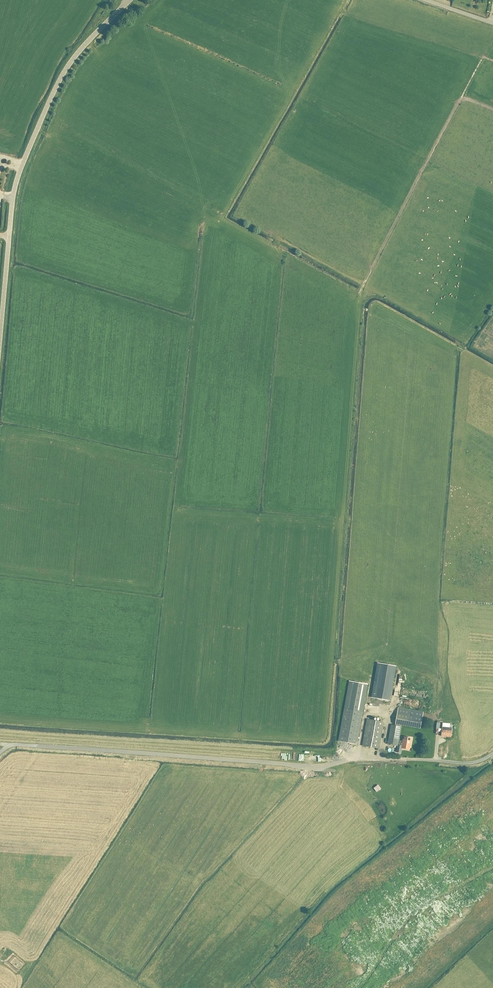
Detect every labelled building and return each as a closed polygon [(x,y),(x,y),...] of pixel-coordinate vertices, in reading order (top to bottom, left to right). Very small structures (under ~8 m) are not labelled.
[(377,662),(371,697),(390,700),(396,666),(377,662)] [(349,680),(346,700),(338,741),(357,744),(368,684),(349,680)] [(423,712),(398,707),(395,724),(420,728),(423,712)] [(367,719),(362,745),(379,748),(384,722),(367,719)] [(412,738),(403,736),(403,741),(399,740),(401,726),(391,724),(388,744),(398,746),(398,744),(402,745),(401,748),(410,749),(412,738)] [(442,726),(442,729),(441,736),(451,736),(452,727),(442,726)] [(9,955),(21,967),(27,962),(15,950),(9,955)]
